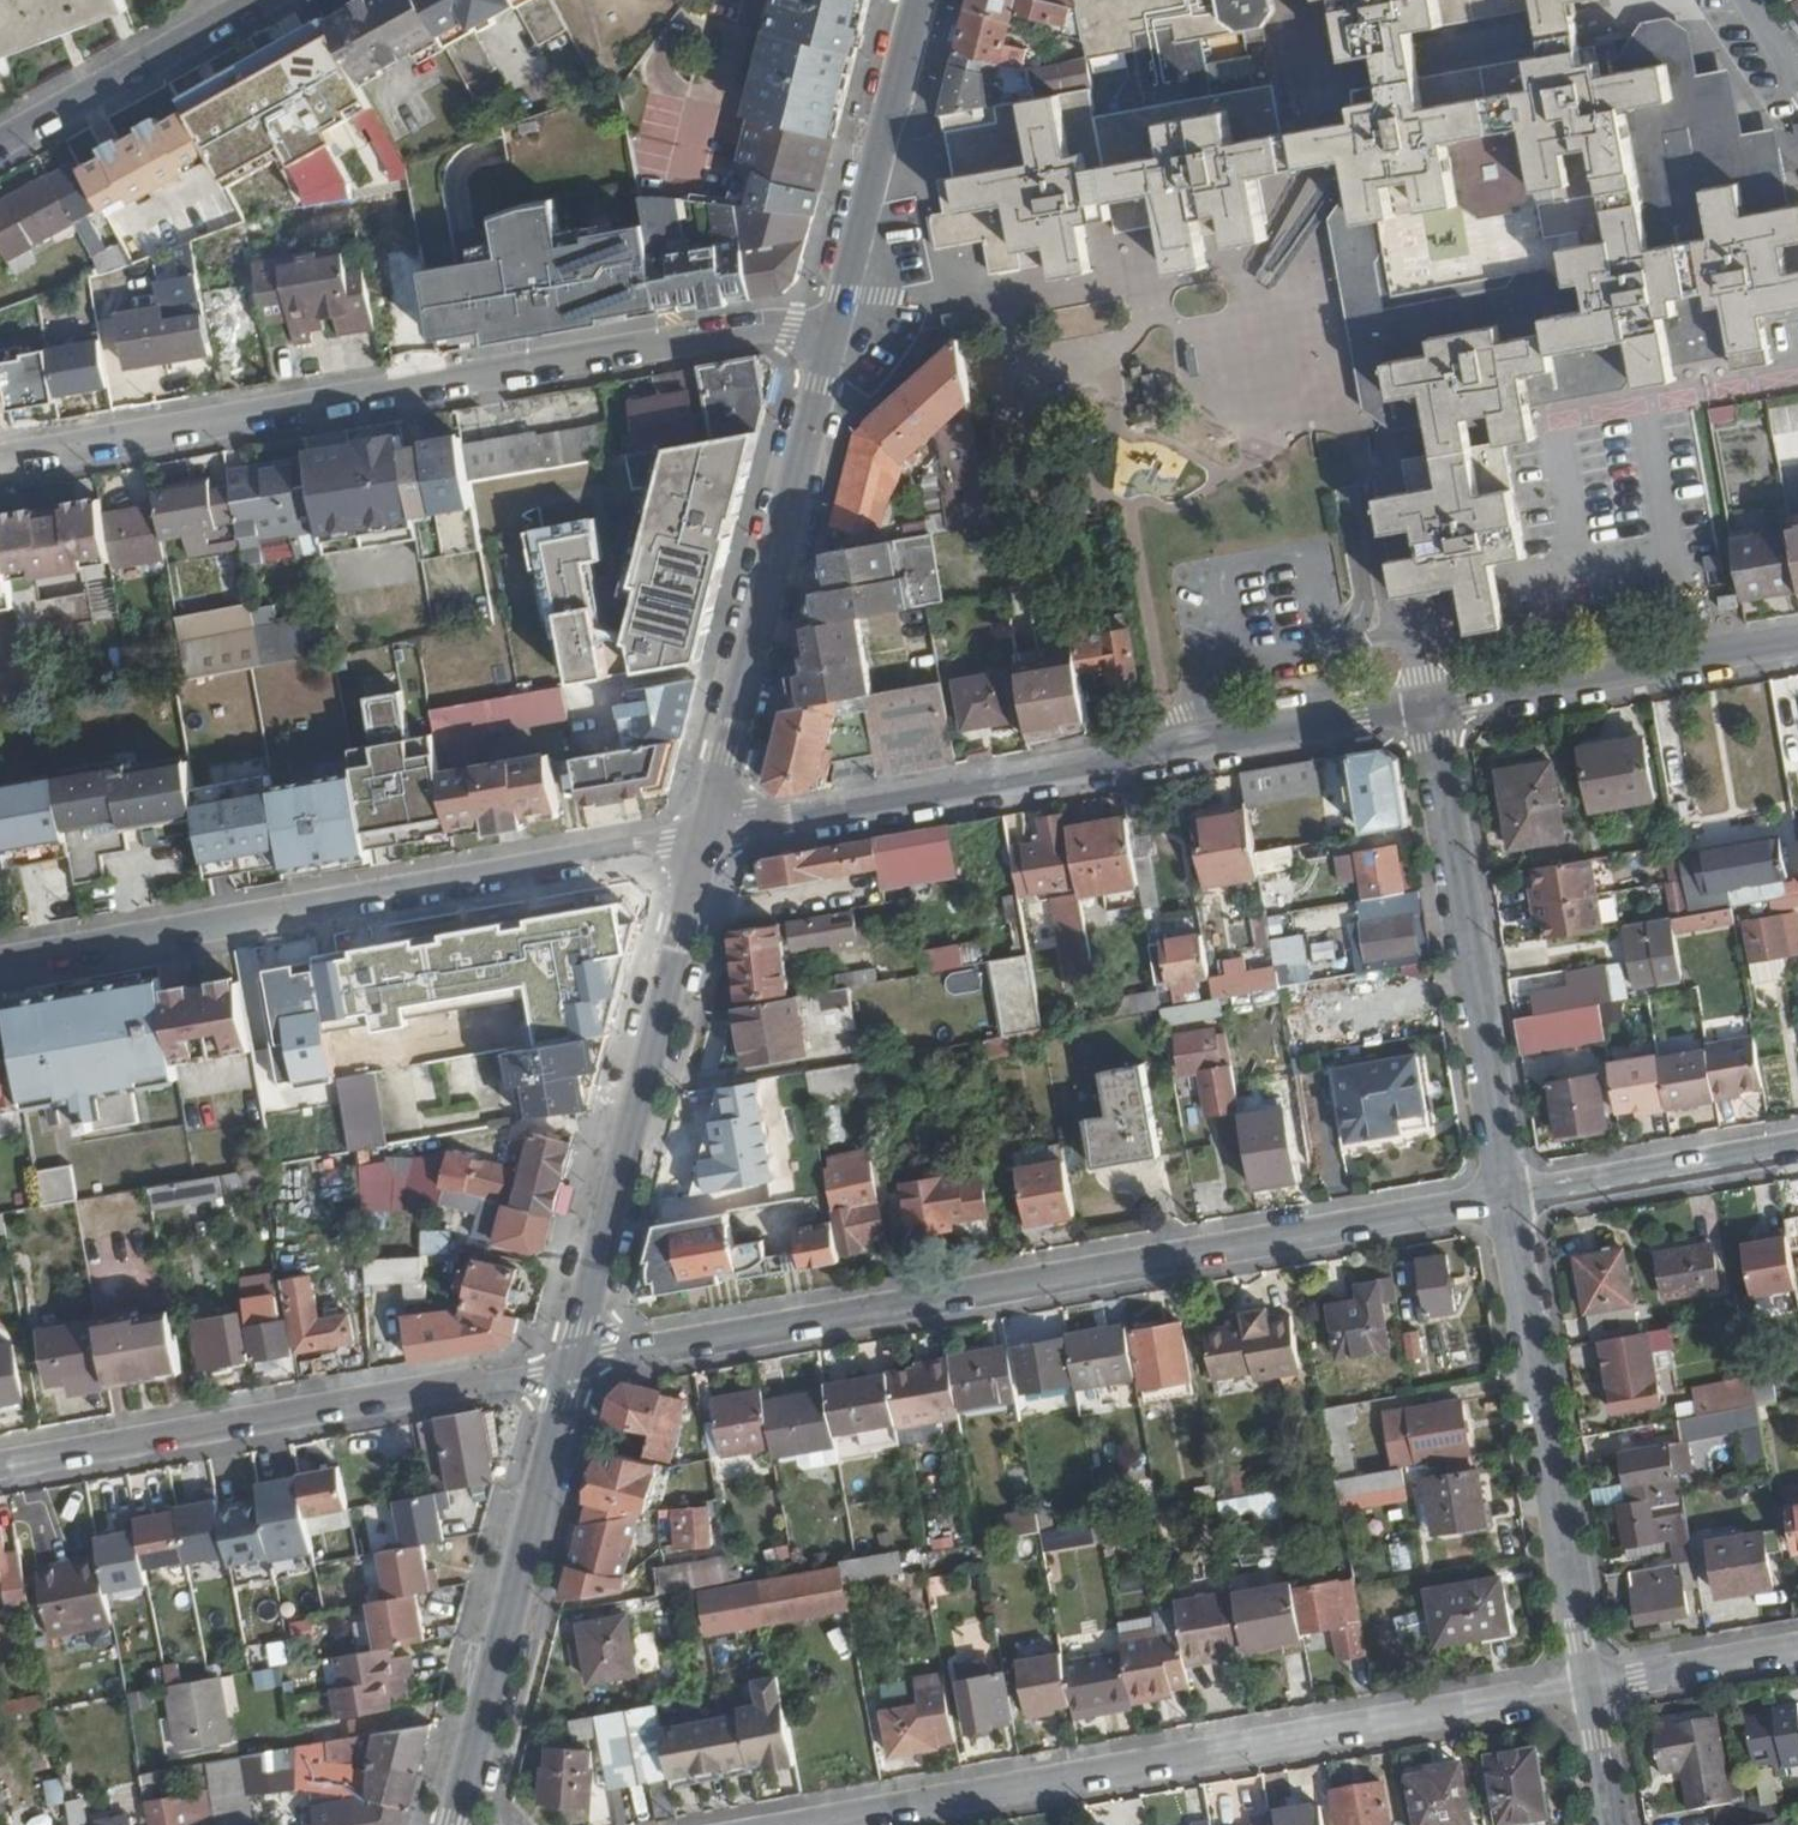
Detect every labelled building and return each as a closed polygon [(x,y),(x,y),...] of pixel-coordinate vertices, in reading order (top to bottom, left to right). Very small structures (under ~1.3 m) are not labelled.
[(0,50),(125,0),(0,0),(0,49),(0,50)] [(412,47),(420,61),(448,46),(422,0),(362,0),(326,19),(362,85),(383,74),(380,65),(412,47)] [(448,46),(468,80),(495,65),(476,28),(517,4),(539,39),(568,25),(554,0),(422,0),(448,46)] [(678,0),(554,0),(568,25),(605,90),(620,84),(680,4),(678,0)] [(868,0),(774,0),(767,28),(855,52),(868,0)] [(1416,183),(1423,216),(1462,209),(1452,145),(1526,133),(1538,195),(1577,188),(1572,154),(1596,150),(1614,242),(1566,250),(1573,288),(1588,286),(1592,313),(1548,320),(1550,337),(1506,345),(1504,330),(1433,342),(1437,358),(1388,368),(1394,403),(1427,397),(1438,460),(1407,466),(1411,492),(1379,499),(1386,535),(1418,530),(1422,559),(1391,564),(1398,605),(1462,594),(1470,637),(1509,631),(1497,567),(1531,562),(1518,491),(1516,491),(1508,448),(1540,441),(1527,378),(1556,373),(1553,357),(1632,343),(1640,392),(1680,386),(1671,336),(1729,325),(1737,375),(1772,370),(1763,321),(1797,315),(1797,210),(1775,213),(1765,154),(1732,159),(1719,96),(1690,101),(1680,44),(1671,40),(1633,46),(1620,57),(1593,62),(1582,5),(1614,0),(1343,0),(1352,59),(1384,54),(1391,101),(1359,107),(1361,121),(1269,137),(1267,131),(1281,114),(1277,87),(1217,95),(1212,63),(1219,62),(1215,43),(1208,44),(1207,37),(1269,25),(1277,5),(1276,0),(1077,0),(1079,7),(1083,34),(1087,56),(1093,88),(1036,97),(995,104),(939,113),(936,113),(947,176),(932,178),(937,211),(923,213),(929,248),(978,241),(983,273),(1048,262),(1050,279),(1091,272),(1082,226),(1111,222),(1108,202),(1113,202),(1117,232),(1162,225),(1171,275),(1211,267),(1205,235),(1225,232),(1228,250),(1268,243),(1256,178),(1347,162),(1358,227),(1398,220),(1392,187),(1416,183)] [(965,6),(1009,17),(1013,5),(1061,20),(1058,27),(1083,34),(1079,7),(1055,0),(967,0),(965,6)] [(996,60),(1009,17),(965,6),(954,50),(990,58),(996,60)] [(833,136),(855,52),(767,28),(744,113),(833,136)] [(995,104),(1000,81),(985,76),(990,58),(954,50),(939,113),(995,104)] [(1093,88),(1087,56),(1030,65),(1036,97),(1093,88)] [(103,206),(209,150),(184,108),(162,121),(158,117),(103,148),(105,153),(80,166),(103,206)] [(822,180),(833,136),(744,113),(733,153),(750,160),(822,180)] [(297,162),(271,116),(229,139),(256,186),(297,162)] [(813,213),(822,180),(750,160),(736,158),(730,198),(736,199),(813,213)] [(89,200),(68,163),(49,174),(75,220),(80,227),(92,220),(83,203),(89,200)] [(415,236),(404,170),(377,181),(380,199),(368,201),(375,243),(385,241),(386,250),(397,249),(396,239),(415,236)] [(75,220),(49,174),(10,196),(7,200),(0,203),(0,243),(9,259),(75,220)] [(753,298),(736,199),(730,198),(637,180),(645,224),(659,302),(660,306),(679,303),(680,310),(753,298)] [(348,202),(341,186),(319,194),(326,210),(348,202)] [(371,248),(361,187),(349,191),(358,245),(365,282),(381,279),(376,248),(371,248)] [(659,302),(645,224),(590,234),(591,241),(564,245),(556,199),(526,204),(492,214),(499,256),(512,333),(603,318),(602,311),(659,302)] [(797,277),(813,213),(736,199),(753,298),(782,293),(797,277)] [(207,278),(260,267),(253,231),(199,242),(207,278)] [(201,288),(194,239),(177,245),(181,274),(155,278),(158,295),(164,294),(165,303),(120,311),(120,314),(117,314),(118,323),(122,323),(128,366),(211,353),(209,345),(201,288)] [(121,245),(100,250),(105,271),(126,266),(121,245)] [(365,282),(358,245),(278,257),(280,266),(254,269),(261,313),(285,310),(289,340),(309,338),(307,320),(320,317),(334,317),(336,335),(373,330),(365,282)] [(512,333),(499,256),(423,268),(436,345),(512,333)] [(258,319),(256,304),(247,305),(243,282),(201,288),(209,345),(256,338),(253,320),(258,319)] [(991,522),(957,335),(851,431),(831,513),(864,522),(881,458),(898,471),(905,457),(949,416),(968,514),(961,515),(956,484),(951,484),(948,469),(917,475),(914,488),(921,533),(925,532),(991,522)] [(90,381),(85,351),(14,362),(18,392),(48,387),(53,418),(71,415),(66,385),(90,381)] [(656,448),(760,431),(775,370),(763,356),(671,372),(679,414),(661,417),(657,398),(603,406),(605,423),(537,434),(537,431),(463,443),(468,479),(656,448)] [(740,506),(760,431),(656,448),(638,524),(740,506)] [(402,450),(399,434),(392,435),(392,432),(356,437),(356,440),(304,448),(306,461),(316,519),(318,530),(413,516),(402,450)] [(463,443),(462,440),(445,443),(444,438),(423,441),(424,446),(402,450),(413,516),(420,560),(479,550),(468,479),(463,443)] [(316,519),(306,461),(258,468),(257,475),(226,481),(227,483),(238,545),(242,569),(260,565),(256,535),(286,530),(291,561),(299,559),(292,523),(316,519)] [(238,545),(227,483),(209,486),(208,476),(150,486),(153,503),(159,537),(182,533),(183,553),(238,545)] [(107,555),(99,512),(97,500),(0,517),(0,527),(10,588),(19,637),(119,621),(113,590),(36,603),(33,578),(90,568),(89,557),(107,555)] [(159,537),(153,503),(99,512),(107,555),(108,562),(162,553),(159,537)] [(727,560),(740,506),(638,524),(626,574),(727,560)] [(594,531),(592,518),(522,532),(525,543),(594,531)] [(1789,521),(1790,528),(1797,574),(1797,520),(1789,521)] [(0,527),(0,589),(10,588),(0,527)] [(1790,528),(1731,539),(1741,597),(1797,586),(1797,574),(1790,528)] [(581,581),(577,564),(600,560),(594,531),(525,543),(533,588),(581,581)] [(936,600),(925,532),(921,533),(822,549),(827,585),(812,590),(810,597),(814,621),(856,614),(936,600)] [(710,624),(727,560),(626,574),(621,596),(636,600),(627,634),(598,627),(594,605),(586,606),(581,581),(533,588),(541,625),(548,624),(558,671),(566,671),(568,684),(650,671),(700,662),(710,624)] [(1089,726),(1065,591),(1028,597),(1036,648),(1014,651),(1029,737),(1089,726)] [(306,656),(301,619),(276,622),(273,605),(250,609),(253,628),(260,664),(306,656)] [(940,682),(926,606),(861,617),(866,641),(909,634),(919,686),(940,682)] [(253,628),(250,609),(174,622),(177,641),(253,628)] [(871,694),(856,614),(814,621),(804,622),(808,653),(802,656),(802,661),(794,662),(791,672),(798,706),(871,694)] [(1136,677),(1124,614),(1074,623),(1082,668),(1104,665),(1107,683),(1136,677)] [(260,664),(253,628),(177,641),(184,677),(260,664)] [(680,739),(700,662),(650,671),(652,684),(629,688),(631,700),(618,702),(620,718),(633,715),(637,746),(676,740),(680,739)] [(1011,719),(1003,675),(957,683),(964,727),(1011,719)] [(954,763),(940,682),(919,686),(871,694),(798,706),(782,709),(763,782),(780,793),(954,763)] [(565,722),(559,686),(427,708),(433,745),(565,722)] [(27,687),(0,691),(0,709),(30,704),(27,687)] [(444,814),(438,777),(433,745),(427,708),(426,706),(406,709),(418,773),(364,782),(371,825),(444,814)] [(1653,798),(1642,738),(1581,749),(1592,810),(1653,798)] [(663,790),(676,740),(637,746),(571,758),(579,807),(663,790)] [(1410,826),(1400,761),(1381,748),(1351,754),(1356,784),(1348,785),(1349,798),(1358,797),(1364,834),(1410,826)] [(1565,838),(1551,760),(1542,761),(1541,756),(1494,762),(1508,848),(1565,838)] [(553,811),(545,762),(549,761),(549,757),(511,764),(520,817),(553,811)] [(1319,784),(1332,782),(1327,758),(1240,773),(1247,810),(1254,854),(1263,852),(1255,808),(1321,795),(1319,784)] [(558,810),(549,761),(545,762),(553,811),(558,810)] [(195,811),(187,762),(118,775),(116,766),(58,776),(72,854),(77,884),(107,880),(104,855),(129,851),(125,825),(195,811)] [(495,800),(489,768),(438,777),(444,814),(447,829),(483,823),(480,803),(495,800)] [(366,856),(351,769),(271,786),(280,835),(285,867),(286,870),(366,856)] [(58,776),(0,786),(0,836),(5,865),(72,854),(58,776)] [(1254,854),(1247,810),(1198,819),(1211,886),(1258,878),(1258,874),(1254,854)] [(1077,887),(1069,838),(1064,838),(1061,815),(1037,819),(1041,843),(1024,844),(1039,894),(1077,887)] [(1138,887),(1133,857),(1126,818),(1067,829),(1069,838),(1077,887),(1078,893),(1079,897),(1138,887)] [(763,886),(949,853),(945,826),(758,859),(763,886)] [(285,867),(280,835),(211,848),(209,831),(199,832),(210,894),(273,883),(270,870),(285,867)] [(1787,877),(1780,838),(1680,855),(1691,914),(1732,907),(1729,887),(1787,877)] [(1039,894),(1024,844),(1010,847),(1019,897),(1039,894)] [(1295,868),(1291,847),(1263,852),(1254,854),(1258,874),(1295,868)] [(1400,893),(1392,849),(1354,856),(1361,900),(1395,894),(1400,893)] [(1158,905),(1149,854),(1133,857),(1138,887),(1142,908),(1158,905)] [(1599,895),(1593,858),(1536,868),(1539,886),(1530,888),(1533,906),(1599,895)] [(1432,961),(1420,890),(1400,893),(1395,894),(1399,915),(1358,922),(1365,962),(1399,957),(1401,966),(1432,961)] [(1079,897),(1078,893),(1054,897),(1068,988),(1094,984),(1079,897)] [(1604,930),(1599,895),(1533,906),(1536,923),(1544,922),(1547,940),(1604,930)] [(860,941),(858,924),(895,918),(892,900),(856,906),(856,909),(771,924),(731,927),(737,997),(786,991),(779,935),(792,932),(794,951),(860,941)] [(1743,922),(1749,961),(1797,952),(1797,913),(1743,922)] [(1684,990),(1672,918),(1639,924),(1643,948),(1629,951),(1633,974),(1533,992),(1537,1016),(1601,1005),(1684,990)] [(1305,957),(1301,934),(1279,938),(1281,950),(1290,949),(1291,959),(1305,957)] [(1208,976),(1200,935),(1148,944),(1157,992),(1173,989),(1172,982),(1208,976)] [(927,971),(968,970),(967,945),(926,946),(927,971)] [(1008,1037),(1048,1028),(1032,953),(991,962),(1008,1037)] [(893,980),(890,966),(834,975),(836,990),(843,989),(893,980)] [(1278,988),(1274,968),(1208,980),(1212,1000),(1219,998),(1278,988)] [(957,976),(957,992),(985,992),(985,975),(957,976)] [(1323,1001),(1321,980),(1278,988),(1281,1006),(1323,1001)] [(250,1053),(237,982),(160,996),(171,1058),(191,1054),(193,1063),(250,1053)] [(850,1034),(843,989),(836,990),(735,1007),(717,1069),(802,1056),(800,1042),(850,1034)] [(1160,1009),(1157,992),(1112,1000),(1115,1017),(1160,1009)] [(22,1032),(16,996),(3,999),(9,1034),(22,1032)] [(1222,1014),(1219,998),(1212,1000),(1160,1009),(1162,1024),(1222,1014)] [(312,1043),(304,999),(259,1006),(267,1052),(312,1043)] [(604,1026),(601,1003),(555,1011),(559,1034),(604,1026)] [(1608,1041),(1601,1005),(1537,1016),(1515,1020),(1521,1057),(1608,1041)] [(162,1087),(156,1050),(153,1035),(136,1038),(133,1020),(96,1027),(107,1096),(162,1087)] [(368,1074),(359,1028),(335,1032),(342,1078),(368,1074)] [(596,1080),(609,1030),(507,1049),(514,1082),(527,1079),(529,1091),(596,1080)] [(1238,1107),(1230,1064),(1219,1065),(1212,1030),(1175,1037),(1181,1072),(1200,1070),(1206,1112),(1238,1107)] [(1764,1087),(1755,1037),(1708,1045),(1709,1048),(1612,1065),(1620,1113),(1652,1107),(1653,1114),(1671,1111),(1670,1108),(1737,1096),(1736,1091),(1764,1087)] [(13,1055),(0,1058),(0,1105),(22,1103),(13,1055)] [(888,1077),(885,1057),(866,1061),(869,1081),(888,1077)] [(869,1081),(866,1061),(808,1071),(811,1090),(869,1081)] [(1162,1155),(1145,1063),(1103,1071),(1110,1114),(1087,1118),(1095,1167),(1162,1155)] [(1429,1127),(1418,1067),(1335,1083),(1348,1156),(1386,1150),(1384,1136),(1429,1127)] [(382,1144),(369,1073),(368,1074),(342,1078),(336,1080),(348,1150),(382,1144)] [(1605,1123),(1598,1075),(1552,1083),(1559,1131),(1605,1123)] [(770,1161),(757,1096),(710,1104),(717,1142),(710,1144),(713,1171),(770,1161)] [(1313,1186),(1300,1113),(1288,1115),(1293,1148),(1286,1149),(1287,1158),(1270,1161),(1270,1167),(1259,1169),(1262,1195),(1313,1186)] [(551,1213),(570,1143),(530,1133),(521,1168),(447,1151),(408,1157),(396,1202),(429,1209),(435,1187),(503,1202),(551,1213)] [(881,1235),(868,1158),(828,1164),(843,1253),(860,1250),(858,1238),(881,1235)] [(1075,1212),(1065,1159),(1016,1167),(1026,1220),(1075,1212)] [(44,1167),(47,1202),(79,1199),(76,1165),(44,1167)] [(950,1218),(991,1210),(984,1169),(905,1182),(907,1193),(888,1196),(897,1245),(915,1243),(914,1234),(951,1228),(950,1218)] [(221,1193),(218,1174),(147,1186),(151,1205),(221,1193)] [(28,1179),(0,1183),(0,1204),(31,1198),(28,1179)] [(543,1243),(551,1213),(503,1202),(494,1238),(535,1248),(543,1243)] [(840,1260),(834,1223),(736,1241),(730,1208),(656,1220),(636,1295),(706,1282),(704,1271),(737,1266),(739,1277),(840,1260)] [(1797,1287),(1787,1228),(1767,1231),(1768,1238),(1742,1242),(1751,1295),(1797,1287)] [(424,1229),(423,1252),(452,1253),(453,1230),(424,1229)] [(1721,1288),(1715,1251),(1696,1253),(1695,1246),(1656,1253),(1663,1299),(1721,1288)] [(1639,1334),(1624,1248),(1578,1257),(1592,1342),(1602,1341),(1639,1334)] [(1455,1308),(1445,1251),(1420,1255),(1421,1260),(1408,1262),(1410,1279),(1414,1278),(1415,1287),(1425,1286),(1429,1313),(1455,1308)] [(422,1269),(420,1252),(363,1258),(364,1274),(422,1269)] [(503,1312),(516,1265),(472,1255),(469,1267),(462,1266),(458,1281),(469,1283),(465,1303),(480,1306),(477,1321),(462,1318),(456,1312),(406,1321),(412,1361),(516,1344),(531,1330),(534,1319),(503,1312)] [(351,1339),(348,1314),(315,1319),(312,1299),(305,1300),(302,1275),(280,1278),(284,1303),(288,1303),(295,1348),(351,1339)] [(1387,1349),(1376,1282),(1354,1286),(1357,1301),(1329,1306),(1338,1358),(1387,1349)] [(179,1373),(168,1306),(111,1315),(119,1366),(142,1364),(144,1377),(179,1373)] [(1301,1363),(1293,1315),(1270,1319),(1268,1308),(1243,1312),(1246,1323),(1204,1331),(1213,1378),(1254,1371),(1255,1379),(1280,1375),(1278,1367),(1301,1363)] [(244,1357),(235,1311),(191,1319),(200,1365),(244,1357)] [(287,1350),(282,1318),(246,1324),(252,1356),(287,1350)] [(105,1375),(95,1321),(40,1330),(49,1384),(105,1375)] [(1188,1379),(1179,1321),(1133,1329),(1143,1387),(1188,1379)] [(1136,1378),(1127,1324),(1067,1334),(1076,1387),(1136,1378)] [(1640,1351),(1672,1346),(1668,1328),(1639,1334),(1602,1341),(1606,1362),(1641,1356),(1640,1351)] [(1070,1383),(1062,1337),(1016,1344),(1024,1391),(1070,1383)] [(1422,1356),(1420,1338),(1408,1339),(1410,1357),(1422,1356)] [(12,1343),(0,1345),(0,1402),(21,1399),(12,1343)] [(1017,1399),(1008,1345),(948,1355),(948,1357),(957,1408),(1017,1399)] [(1644,1376),(1641,1356),(1606,1362),(1614,1416),(1661,1407),(1656,1375),(1644,1376)] [(957,1408),(948,1357),(926,1361),(927,1367),(888,1375),(896,1420),(897,1423),(918,1419),(919,1423),(959,1416),(957,1408)] [(896,1420),(888,1375),(887,1371),(826,1382),(827,1389),(834,1431),(896,1420)] [(668,1458),(682,1400),(660,1394),(661,1390),(631,1382),(627,1383),(612,1394),(606,1420),(648,1430),(642,1451),(668,1458)] [(772,1446),(764,1399),(763,1389),(708,1399),(718,1454),(772,1446)] [(834,1431),(827,1389),(764,1399),(772,1446),(774,1453),(836,1443),(834,1431)] [(1758,1408),(1755,1392),(1696,1402),(1699,1418),(1702,1418),(1758,1408)] [(1464,1450),(1457,1401),(1386,1413),(1396,1468),(1401,1467),(1415,1465),(1414,1459),(1464,1450)] [(1354,1475),(1345,1422),(1355,1421),(1352,1402),(1323,1407),(1335,1479),(1354,1475)] [(1767,1459),(1758,1408),(1702,1418),(1705,1437),(1742,1430),(1745,1440),(1739,1442),(1744,1462),(1767,1459)] [(491,1479),(481,1410),(418,1421),(432,1490),(446,1488),(491,1479)] [(1693,1474),(1687,1441),(1621,1454),(1630,1503),(1677,1495),(1681,1494),(1678,1478),(1693,1474)] [(653,1493),(657,1478),(652,1477),(655,1460),(600,1446),(581,1521),(637,1511),(645,1510),(649,1492),(653,1493)] [(802,1455),(804,1467),(843,1461),(841,1450),(802,1455)] [(347,1506),(340,1465),(296,1472),(296,1474),(304,1514),(347,1506)] [(1404,1486),(1401,1467),(1396,1468),(1354,1475),(1335,1479),(1338,1497),(1404,1486)] [(1484,1522),(1475,1468),(1425,1476),(1433,1532),(1484,1522)] [(304,1514),(296,1474),(256,1482),(263,1522),(304,1514)] [(223,1530),(214,1488),(196,1491),(197,1502),(174,1506),(175,1510),(181,1538),(223,1530)] [(443,1539),(438,1508),(449,1506),(446,1488),(432,1490),(394,1497),(403,1546),(421,1543),(443,1539)] [(1267,1505),(1264,1492),(1217,1500),(1219,1512),(1267,1505)] [(1653,1528),(1682,1523),(1677,1495),(1630,1503),(1617,1505),(1625,1553),(1655,1548),(1653,1528)] [(1790,1507),(1797,1553),(1797,1505),(1790,1507)] [(699,1525),(699,1506),(675,1506),(675,1547),(711,1546),(711,1525),(699,1525)] [(181,1538),(175,1510),(153,1514),(152,1508),(133,1511),(140,1545),(181,1538)] [(1052,1530),(1048,1509),(1036,1511),(1039,1532),(1052,1530)] [(140,1545),(133,1511),(114,1514),(117,1533),(94,1536),(97,1554),(140,1545)] [(631,1541),(637,1511),(581,1521),(563,1595),(602,1588),(603,1583),(619,1585),(621,1574),(606,1571),(613,1538),(631,1541)] [(1039,1532),(1036,1511),(999,1517),(1003,1538),(1039,1532)] [(311,1549),(304,1514),(263,1522),(270,1556),(311,1549)] [(228,1555),(223,1530),(181,1538),(185,1560),(186,1563),(228,1555)] [(1774,1587),(1764,1530),(1710,1540),(1720,1596),(1774,1587)] [(185,1560),(181,1538),(140,1545),(144,1567),(185,1560)] [(0,1539),(0,1591),(4,1590),(9,1611),(29,1608),(21,1566),(5,1568),(0,1539)] [(426,1568),(421,1543),(403,1546),(378,1551),(387,1598),(416,1593),(437,1589),(434,1568),(426,1568)] [(1394,1569),(1411,1568),(1410,1543),(1393,1543),(1394,1569)] [(924,1571),(921,1553),(920,1544),(840,1560),(842,1568),(845,1587),(924,1571)] [(144,1567),(140,1545),(97,1554),(98,1557),(104,1591),(147,1584),(144,1567)] [(730,1580),(726,1555),(652,1569),(656,1594),(730,1580)] [(104,1591),(98,1557),(75,1561),(77,1570),(36,1577),(47,1635),(110,1624),(104,1591)] [(1688,1616),(1679,1563),(1628,1572),(1637,1625),(1688,1616)] [(845,1587),(842,1568),(762,1582),(770,1624),(849,1610),(845,1587)] [(1343,1621),(1337,1579),(1293,1587),(1301,1629),(1335,1623),(1343,1621)] [(1508,1629),(1499,1579),(1428,1590),(1437,1641),(1508,1629)] [(770,1624),(762,1582),(701,1593),(709,1634),(770,1624)] [(1293,1587),(1293,1584),(1233,1595),(1234,1597),(1242,1645),(1302,1636),(1301,1629),(1293,1587)] [(425,1639),(416,1593),(387,1598),(369,1601),(378,1648),(390,1646),(425,1639)] [(1242,1645),(1234,1597),(1189,1604),(1190,1611),(1174,1614),(1177,1631),(1182,1665),(1201,1663),(1201,1655),(1242,1648),(1242,1645)] [(636,1670),(624,1612),(577,1621),(588,1680),(636,1670)] [(1365,1658),(1358,1619),(1343,1621),(1335,1623),(1341,1661),(1365,1658)] [(1182,1665),(1177,1631),(1116,1640),(1119,1653),(1127,1701),(1156,1696),(1155,1689),(1185,1684),(1182,1665)] [(415,1673),(412,1653),(392,1656),(390,1646),(378,1648),(336,1655),(341,1686),(405,1675),(415,1673)] [(1061,1662),(1060,1653),(1016,1660),(1026,1717),(1044,1714),(1043,1708),(1069,1704),(1061,1662)] [(1127,1701),(1119,1653),(1061,1662),(1069,1704),(1070,1711),(1109,1705),(1111,1712),(1128,1709),(1127,1701)] [(1010,1715),(1002,1670),(983,1672),(980,1657),(956,1661),(967,1730),(992,1727),(991,1718),(1010,1715)] [(255,1671),(257,1688),(283,1685),(281,1668),(255,1671)] [(391,1709),(390,1698),(409,1696),(405,1675),(341,1686),(332,1687),(338,1718),(391,1709)] [(954,1739),(942,1675),(913,1679),(917,1704),(881,1710),(887,1753),(930,1747),(930,1743),(954,1739)] [(230,1742),(219,1676),(167,1685),(177,1751),(230,1742)] [(45,1706),(43,1692),(0,1700),(0,1714),(45,1706)] [(794,1766),(783,1701),(735,1710),(736,1716),(699,1723),(709,1780),(748,1774),(747,1768),(771,1763),(773,1770),(794,1766)] [(657,1731),(653,1704),(577,1717),(580,1738),(598,1735),(608,1786),(647,1779),(654,1820),(673,1817),(667,1787),(657,1731)] [(1776,1708),(1776,1713),(1748,1718),(1756,1764),(1774,1760),(1777,1772),(1787,1771),(1786,1764),(1797,1762),(1797,1704),(1776,1708)] [(384,1731),(383,1715),(350,1719),(352,1737),(384,1731)] [(1731,1802),(1715,1717),(1653,1727),(1660,1772),(1693,1766),(1700,1807),(1731,1802)] [(422,1769),(433,1722),(384,1731),(352,1737),(327,1741),(328,1764),(353,1762),(353,1770),(372,1771),(373,1763),(422,1769)] [(709,1780),(699,1723),(657,1731),(667,1787),(709,1780)] [(422,1769),(373,1763),(372,1771),(353,1770),(353,1762),(328,1764),(327,1741),(296,1747),(303,1789),(383,1800),(314,1811),(317,1824),(408,1824),(422,1769)] [(591,1798),(593,1770),(588,1769),(589,1749),(548,1747),(547,1766),(542,1766),(539,1801),(569,1803),(570,1797),(591,1798)] [(1533,1752),(1484,1759),(1495,1824),(1506,1824),(1544,1819),(1533,1752)] [(242,1757),(206,1763),(211,1791),(216,1824),(254,1824),(242,1757)] [(1459,1769),(1404,1779),(1412,1824),(1468,1824),(1459,1769)] [(65,1799),(61,1776),(43,1779),(46,1802),(65,1799)] [(632,1789),(640,1817),(652,1814),(645,1786),(632,1789)] [(1379,1787),(1329,1795),(1334,1824),(1386,1824),(1379,1787)] [(211,1791),(148,1801),(152,1824),(211,1824),(216,1824),(211,1791)] [(1774,1815),(1771,1797),(1750,1800),(1753,1819),(1774,1815)] [(81,1799),(65,1801),(67,1814),(69,1824),(85,1824),(81,1799)] [(1318,1807),(1267,1815),(1269,1824),(1321,1824),(1318,1807)] [(67,1814),(39,1818),(40,1824),(69,1824),(67,1814)] [(1267,1815),(1247,1819),(1247,1824),(1269,1824),(1267,1815)]
